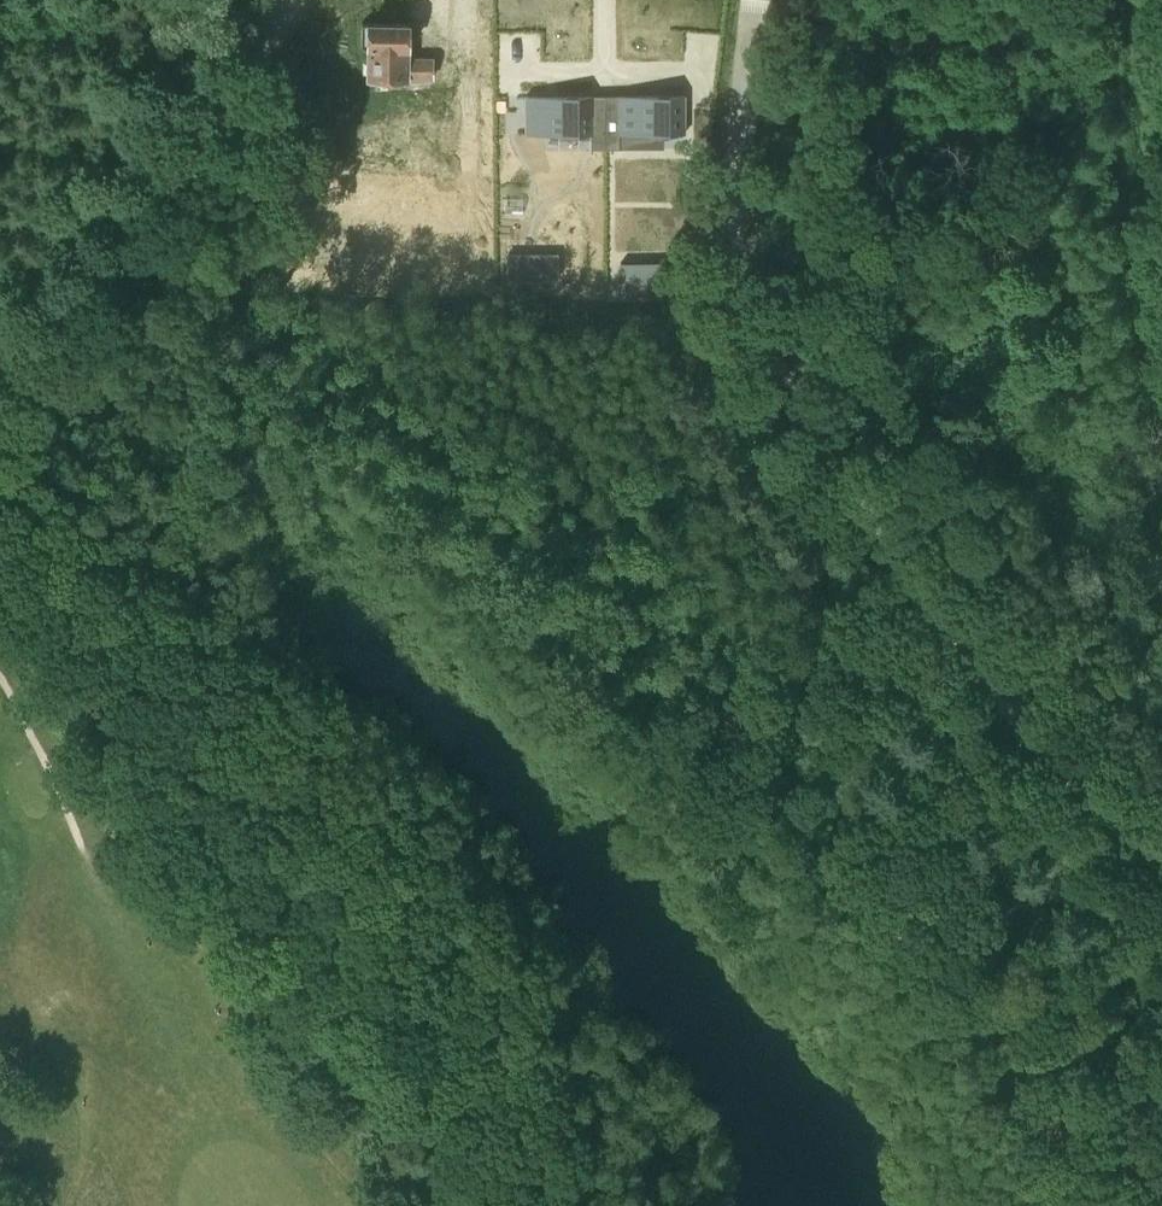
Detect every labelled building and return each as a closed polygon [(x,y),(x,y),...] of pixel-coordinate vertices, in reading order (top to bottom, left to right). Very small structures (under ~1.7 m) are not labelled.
[(409,57),(409,22),(361,22),(361,46),(368,46),(368,80),(432,80),(432,57),(409,57)] [(591,148),(605,148),(605,95),(524,95),(525,134),(591,133),(591,148)] [(605,95),(605,148),(686,147),(685,95),(605,95)]
